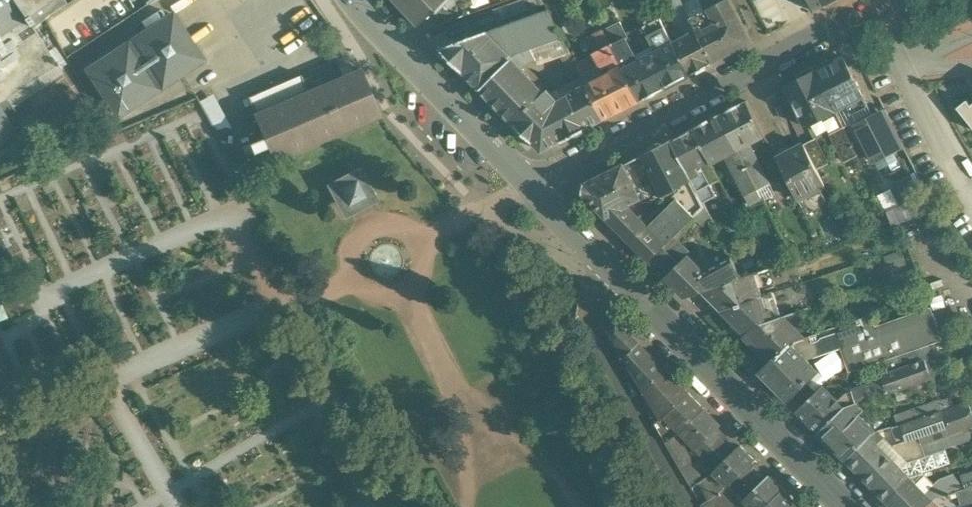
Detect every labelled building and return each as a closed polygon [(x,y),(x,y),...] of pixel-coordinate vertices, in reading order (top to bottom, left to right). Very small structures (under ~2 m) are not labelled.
[(4,95),(5,96),(55,62),(32,29),(46,20),(45,18),(51,14),(51,15),(62,8),(67,4),(65,0),(0,0),(0,97),(4,95)] [(62,8),(70,19),(98,0),(73,0),(67,4),(62,8)] [(416,25),(442,0),(393,0),(416,25)] [(498,8),(502,18),(545,3),(543,0),(520,0),(498,8)] [(666,1),(664,1),(677,25),(681,23),(687,35),(697,30),(690,18),(683,5),(681,0),(665,0),(666,1)] [(713,6),(690,18),(697,30),(714,63),(753,42),(747,30),(750,29),(739,7),(736,9),(731,0),(715,0),(713,6)] [(815,10),(835,0),(809,0),(815,10)] [(548,9),(489,30),(518,54),(519,54),(563,37),(548,9)] [(170,16),(134,39),(132,40),(128,43),(126,45),(88,70),(89,72),(116,112),(115,112),(117,115),(120,113),(119,113),(155,90),(157,88),(162,85),(164,84),(199,61),(200,61),(202,59),(200,57),(174,17),(172,14),(170,15),(170,16)] [(673,42),(661,19),(645,28),(657,51),(673,43),(673,42)] [(612,46),(626,39),(630,37),(621,21),(604,30),(612,46)] [(489,30),(442,47),(439,45),(437,47),(464,73),(481,90),(513,58),(513,59),(518,54),(489,30)] [(612,46),(604,30),(592,36),(599,50),(594,53),(597,58),(603,70),(610,66),(613,70),(622,66),(612,46)] [(673,42),(673,43),(690,75),(714,63),(697,30),(687,35),(673,42)] [(626,39),(612,46),(622,66),(624,68),(637,61),(626,39)] [(657,51),(648,55),(665,88),(690,75),(673,43),(657,51)] [(665,88),(648,55),(637,61),(624,68),(641,101),(665,88)] [(844,57),(815,71),(836,111),(846,106),(850,114),(868,105),(844,57)] [(516,125),(560,99),(546,86),(543,89),(513,59),(513,58),(481,90),(516,125)] [(610,66),(603,70),(597,58),(578,67),(581,73),(587,84),(605,119),(619,112),(619,113),(640,102),(640,101),(641,101),(624,68),(622,66),(613,70),(610,66)] [(575,61),(567,65),(573,77),(581,73),(578,67),(575,61)] [(255,113),(253,114),(274,161),(381,115),(360,67),(308,90),(255,113)] [(815,71),(786,87),(806,126),(836,111),(815,71)] [(248,96),(255,113),(308,90),(301,74),(248,96)] [(560,99),(516,125),(515,125),(532,142),(533,142),(541,151),(544,151),(562,141),(563,142),(591,128),(590,127),(605,119),(587,84),(571,91),(572,93),(560,99)] [(214,131),(226,125),(208,92),(196,99),(214,131)] [(765,136),(747,100),(720,114),(738,150),(749,144),(765,136)] [(967,100),(957,108),(971,127),(971,104),(971,105),(967,100)] [(14,130),(14,129),(0,109),(0,140),(14,130)] [(720,114),(693,128),(712,164),(729,154),(738,150),(720,114)] [(889,116),(877,121),(875,116),(857,125),(874,161),(904,146),(889,116)] [(844,127),(833,133),(847,161),(858,155),(844,127)] [(693,128),(671,140),(693,182),(704,203),(717,196),(711,184),(720,180),(712,164),(693,128)] [(827,159),(817,138),(805,144),(816,165),(827,159)] [(671,140),(662,144),(662,143),(658,142),(651,145),(650,150),(642,155),(663,197),(692,183),(693,182),(671,140)] [(204,144),(210,171),(225,168),(219,141),(204,144)] [(766,173),(753,147),(751,148),(749,144),(738,150),(753,180),(766,173)] [(805,144),(777,158),(798,199),(826,185),(805,144)] [(753,180),(738,150),(729,154),(731,158),(729,159),(747,195),(750,193),(758,189),(753,180)] [(624,164),(588,182),(587,182),(584,183),(583,194),(585,196),(585,195),(606,216),(605,216),(606,217),(607,217),(628,206),(641,199),(642,201),(657,200),(665,209),(668,206),(663,197),(642,155),(624,164)] [(766,173),(753,180),(758,189),(771,182),(766,173)] [(354,181),(352,177),(339,184),(342,189),(337,192),(344,205),(349,202),(351,206),(364,199),(362,195),(368,192),(361,179),(355,182),(354,181)] [(692,183),(663,197),(668,206),(670,204),(688,222),(695,216),(705,206),(704,203),(693,182),(692,183)] [(771,182),(758,189),(763,198),(765,203),(778,197),(771,182)] [(758,189),(750,193),(754,202),(763,198),(758,189)] [(665,209),(648,227),(631,210),(628,206),(607,217),(650,260),(675,236),(688,222),(670,204),(668,206),(665,209)] [(705,206),(695,216),(702,222),(710,215),(705,206)] [(675,236),(650,260),(666,278),(689,255),(691,252),(675,236)] [(710,261),(703,254),(696,261),(705,271),(712,267),(708,262),(710,261)] [(689,255),(666,278),(685,297),(701,291),(742,277),(732,257),(712,267),(705,271),(696,261),(689,255)] [(701,291),(720,310),(762,296),(754,273),(742,277),(701,291)] [(744,334),(754,325),(781,316),(773,292),(762,296),(720,310),(744,334)] [(790,342),(807,360),(842,348),(850,372),(900,355),(921,348),(935,343),(943,340),(932,307),(876,326),(872,314),(808,336),(790,342)] [(800,310),(781,316),(754,325),(744,334),(771,360),(790,342),(808,336),(800,310)] [(641,344),(617,320),(608,329),(625,358),(641,344)] [(771,360),(759,372),(788,402),(819,372),(807,360),(790,342),(771,360)] [(946,372),(935,343),(921,348),(931,377),(946,372)] [(666,370),(641,344),(625,358),(645,391),(666,370)] [(904,367),(881,375),(883,380),(888,393),(932,378),(931,377),(921,348),(900,355),(904,367)] [(689,393),(666,370),(645,391),(662,420),(665,417),(665,416),(689,393)] [(883,380),(861,387),(866,401),(888,393),(883,380)] [(824,385),(797,411),(819,433),(846,407),(839,400),(824,385)] [(861,387),(846,392),(839,400),(846,407),(858,403),(866,401),(861,387)] [(689,393),(665,416),(665,417),(680,432),(705,408),(689,393)] [(940,401),(913,410),(916,419),(943,410),(940,401)] [(846,407),(819,433),(846,460),(870,436),(871,437),(876,431),(859,414),(864,409),(858,403),(846,407)] [(916,419),(893,427),(899,444),(894,445),(887,453),(899,465),(926,456),(921,444),(941,438),(970,428),(961,404),(943,410),(916,419)] [(705,408),(680,432),(696,448),(696,449),(717,427),(718,428),(721,424),(705,408)] [(680,432),(665,417),(662,420),(656,423),(663,438),(667,435),(670,439),(680,432)] [(717,427),(696,449),(696,448),(693,451),(699,458),(724,434),(718,428),(717,427)] [(696,448),(680,432),(670,439),(666,442),(677,461),(693,451),(696,448)] [(724,434),(699,458),(714,472),(738,448),(724,434)] [(870,436),(846,460),(859,474),(884,450),(871,437),(870,436)] [(941,438),(921,444),(926,456),(899,465),(911,478),(951,463),(945,447),(944,447),(941,438)] [(738,448),(714,472),(714,473),(721,480),(727,486),(751,463),(752,464),(756,460),(741,445),(738,448)] [(884,450),(859,474),(886,501),(911,478),(899,465),(887,453),(884,450)] [(693,451),(677,461),(681,469),(694,460),(699,458),(693,451)] [(694,460),(681,469),(692,487),(705,479),(694,460)] [(751,463),(727,486),(728,486),(742,501),(744,499),(766,478),(752,464),(751,463)] [(705,479),(692,487),(698,497),(709,489),(721,480),(714,473),(705,479)] [(744,499),(750,506),(751,506),(765,506),(784,489),(770,474),(766,478),(744,499)] [(886,501),(892,506),(925,506),(933,500),(926,493),(911,478),(886,501)] [(944,482),(941,479),(926,493),(933,500),(936,498),(954,492),(944,482)] [(714,498),(728,486),(727,486),(721,480),(709,489),(714,498)] [(714,498),(715,499),(719,506),(734,506),(742,501),(728,486),(714,498)] [(958,491),(962,505),(971,502),(971,486),(958,491)] [(698,497),(704,506),(708,506),(713,504),(711,501),(715,499),(714,498),(709,489),(698,497)] [(765,506),(800,506),(801,506),(784,489),(765,506)] [(950,496),(939,506),(940,506),(960,506),(950,496)] [(708,506),(719,506),(715,499),(711,501),(713,504),(708,506)]
